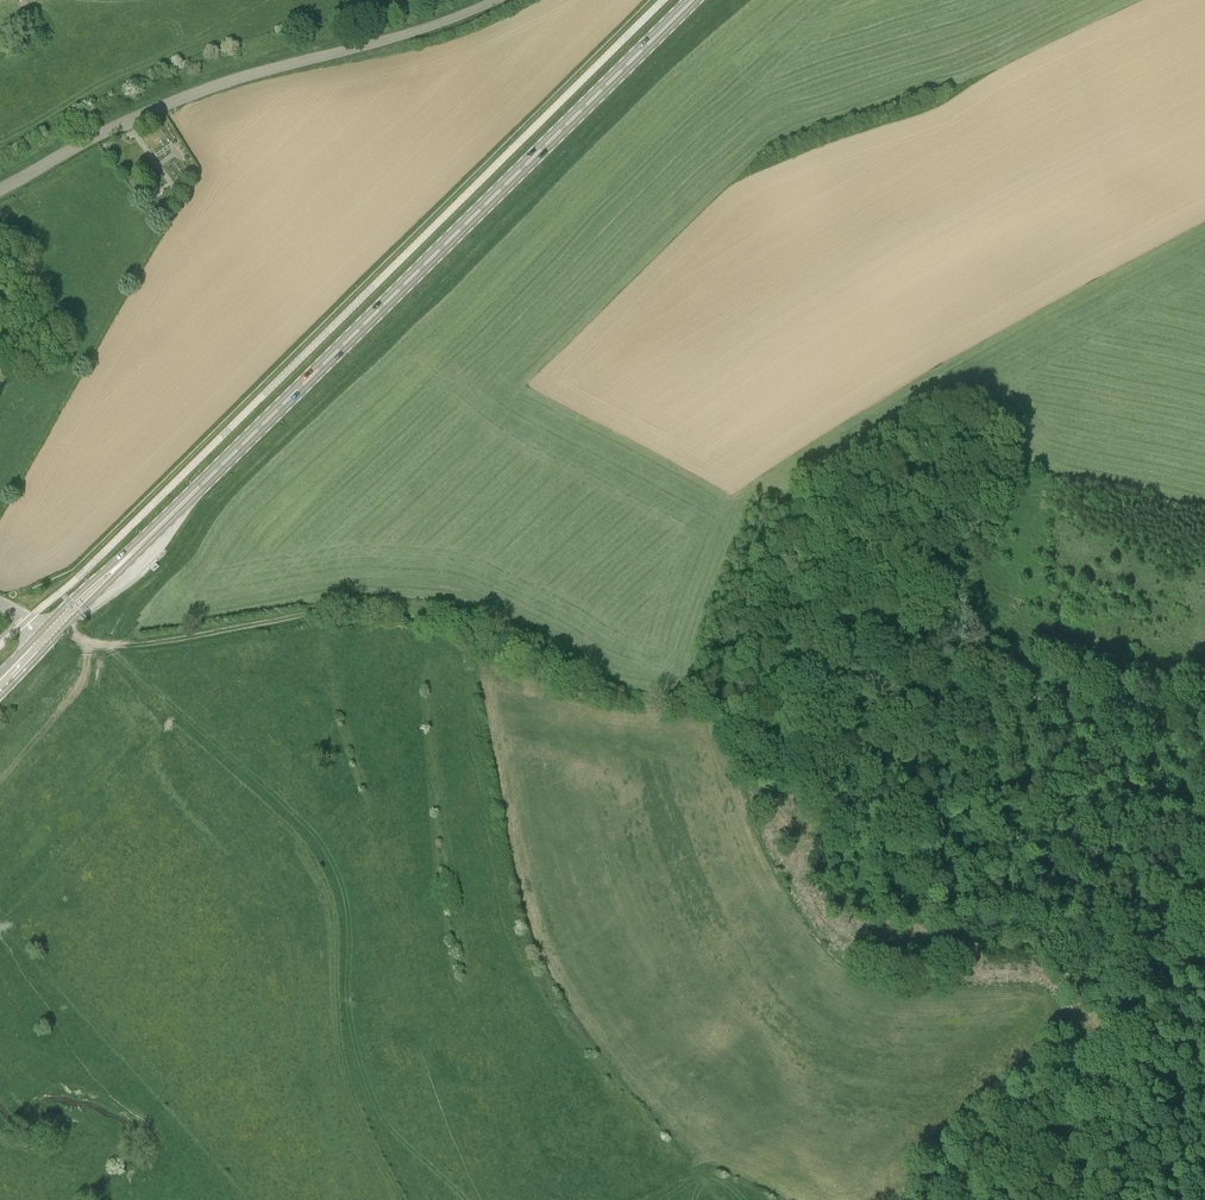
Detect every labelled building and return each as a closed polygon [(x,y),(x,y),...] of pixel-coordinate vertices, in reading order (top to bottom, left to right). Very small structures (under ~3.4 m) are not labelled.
[(138,187),(137,185),(134,181),(133,179),(129,183),(134,190),(138,187)]
